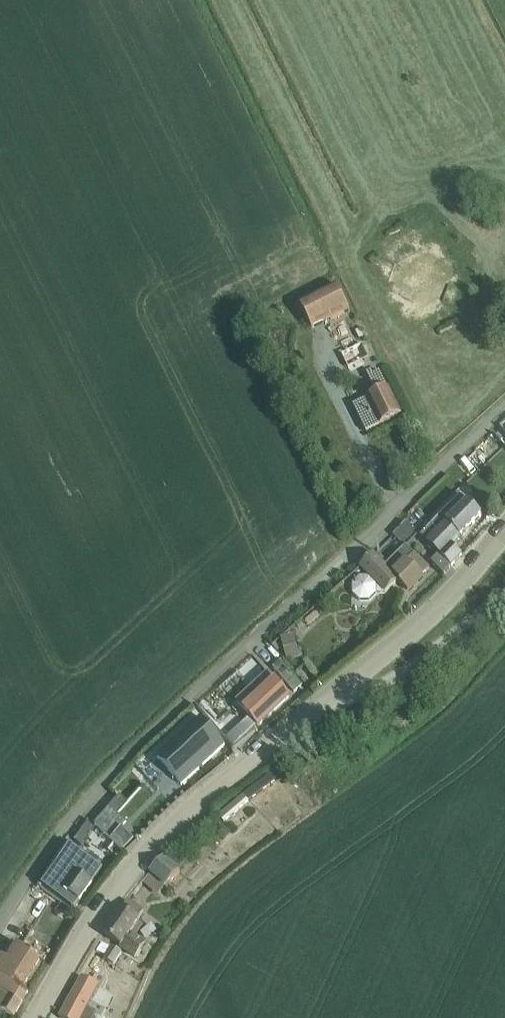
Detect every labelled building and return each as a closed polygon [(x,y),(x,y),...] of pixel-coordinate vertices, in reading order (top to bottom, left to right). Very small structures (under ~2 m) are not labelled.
[(300,306),(312,331),(350,312),(338,287),(300,306)] [(362,345),(342,355),(349,369),(369,358),(362,345)] [(377,396),(354,407),(367,434),(402,417),(380,374),(374,377),(372,373),(367,375),(377,396)] [(489,459),(502,446),(493,437),(480,450),(489,459)] [(437,532),(426,543),(439,555),(438,557),(431,564),(443,576),(462,556),(452,547),(460,538),(481,516),(461,497),(432,527),(437,532)] [(423,504),(396,531),(409,544),(436,516),(423,504)] [(408,591),(429,569),(406,547),(386,567),(374,555),(360,568),(385,593),(398,581),(408,591)] [(292,658),(305,654),(299,633),(286,637),(292,658)] [(280,662),(271,670),(293,694),(301,686),(280,662)] [(238,704),(258,726),(289,697),(272,678),(263,686),(261,684),(238,704)] [(201,720),(157,760),(181,785),(225,745),(201,720)] [(109,808),(95,823),(111,837),(125,822),(109,808)] [(71,846),(42,885),(74,908),(103,869),(71,846)] [(164,858),(150,873),(165,887),(167,885),(180,872),(164,858)] [(119,908),(103,934),(120,945),(119,947),(134,957),(142,964),(152,949),(144,943),(130,933),(143,914),(131,906),(126,913),(119,908)] [(55,955),(59,944),(37,936),(33,947),(55,955)] [(21,1004),(27,993),(19,988),(39,958),(18,944),(8,960),(2,956),(0,958),(0,991),(21,1004)] [(59,1017),(92,1017),(95,1013),(87,1008),(97,990),(98,988),(80,978),(79,980),(59,1017)] [(0,991),(0,1009),(13,1017),(21,1004),(0,991)]
